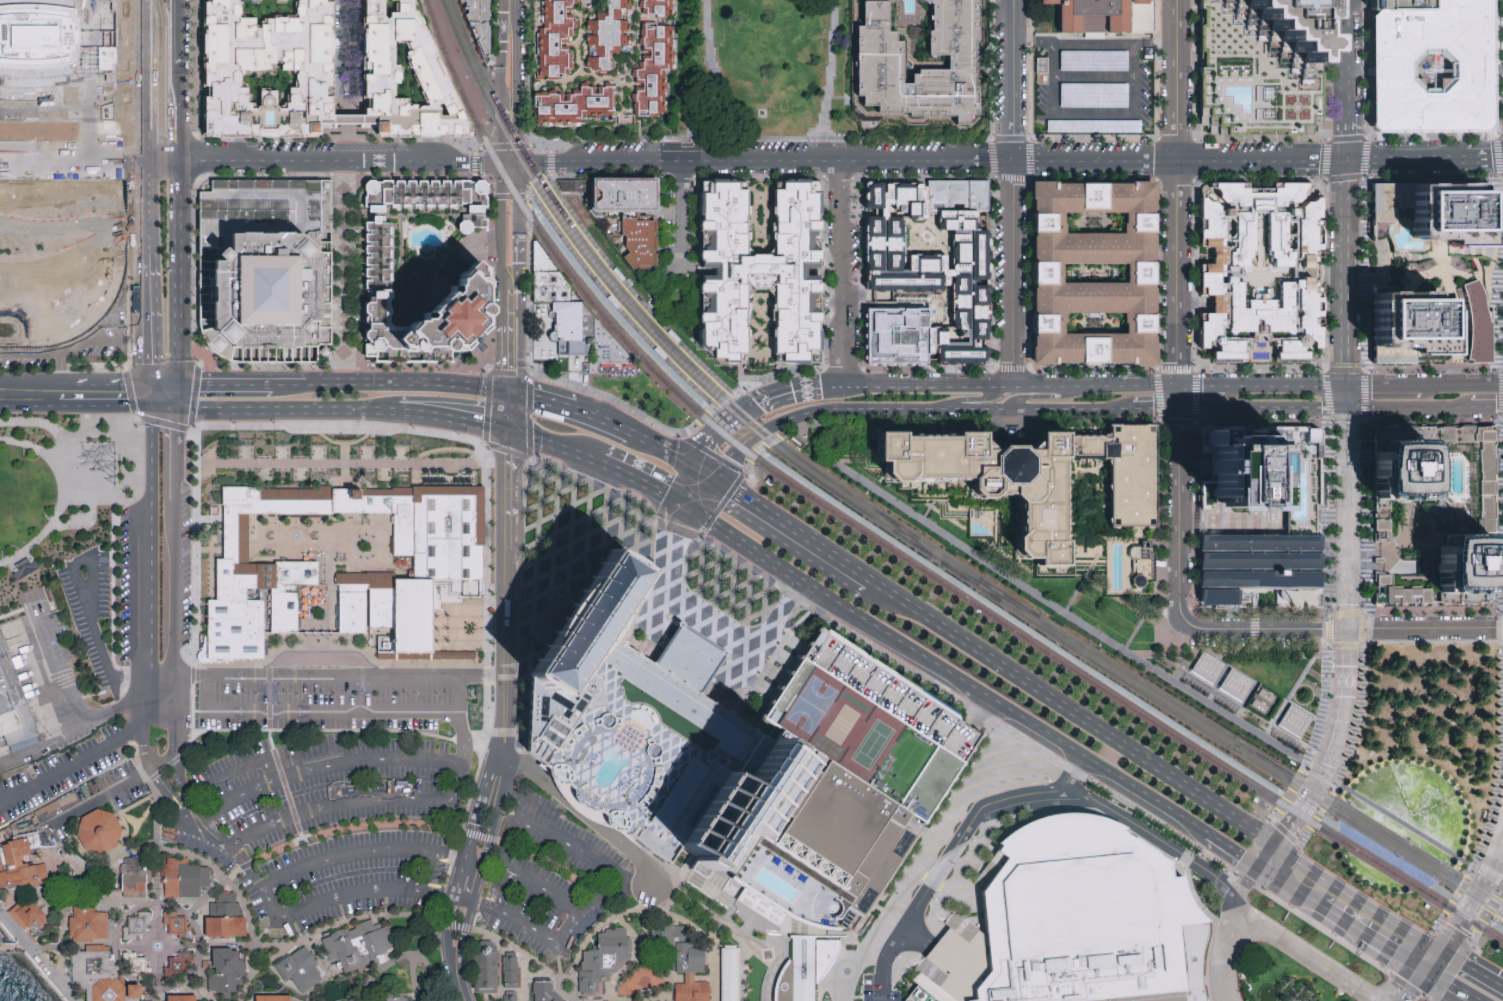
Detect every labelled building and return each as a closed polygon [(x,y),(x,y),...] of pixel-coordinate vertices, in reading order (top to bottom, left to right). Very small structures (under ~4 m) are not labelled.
[(205,135),(206,0),(241,0),(241,15),(255,15),(255,22),(267,22),(267,14),(295,14),(295,0),(336,0),(335,117),(335,125),(321,125),(321,135),(205,135)] [(366,113),(366,0),(383,0),(414,0),(415,6),(418,7),(469,119),(469,133),(380,132),(380,118),(380,115),(366,113)] [(485,60),(491,52),(491,0),(462,0),(485,60)] [(532,125),(533,0),(670,0),(670,126),(532,125)] [(860,25),(860,0),(888,0),(888,29),(895,29),(895,39),(902,39),(902,84),(909,84),(910,74),(916,73),(916,68),(948,68),(949,54),(926,54),(926,5),(921,0),(976,0),(974,114),(969,114),(969,125),(957,125),(956,117),(882,117),(876,122),(862,122),(853,116),(854,25),(860,25)] [(1043,7),(1043,0),(1150,0),(1150,4),(1154,4),(1154,21),(1154,34),(1132,34),(1098,35),(1061,35),(1061,21),(1061,7),(1043,7)] [(1200,125),(1201,0),(1323,0),(1322,56),(1322,64),(1322,127),(1316,127),(1316,136),(1210,136),(1210,125),(1200,125)] [(1439,5),(1439,0),(1493,0),(1495,129),(1490,133),(1378,134),(1374,130),(1375,13),(1381,5),(1439,5)] [(17,75),(49,75),(73,73),(73,66),(85,66),(85,57),(89,57),(89,20),(84,20),(84,12),(73,12),(73,7),(50,5),(16,5),(0,7),(0,74),(17,75)] [(334,341),(334,180),(211,178),(211,188),(201,188),(201,260),(200,313),(203,333),(211,346),(224,357),(238,361),(320,362),(318,341),(334,341)] [(591,178),(656,179),(656,213),(591,212),(591,178)] [(750,254),(750,182),(701,182),(701,348),(720,369),(749,369),(749,294),(778,294),(778,366),(822,366),(822,183),(776,183),(776,254),(750,254)] [(864,182),(864,210),(877,210),(878,218),(865,218),(865,292),(943,292),(943,287),(951,287),(952,325),(929,327),(930,354),(936,354),(936,363),(990,363),(990,348),(980,348),(979,339),(989,339),(988,206),(938,207),(938,183),(864,182)] [(988,206),(938,207),(938,183),(988,182),(988,206)] [(1162,183),(1039,183),(1039,370),(1164,370),(1162,183)] [(466,271),(408,331),(390,331),(391,211),(463,211),(463,232),(489,232),(489,184),(364,184),(364,363),(452,362),(453,353),(462,353),(483,286),(485,270),(475,260),(466,271)] [(1195,349),(1196,194),(1208,184),(1314,184),(1322,195),(1321,263),(1311,268),(1272,267),(1267,253),(1267,214),(1254,214),(1254,255),(1248,267),(1235,268),(1235,283),(1242,283),(1242,301),(1279,302),(1280,283),(1294,281),(1313,282),(1321,300),(1322,349),(1309,349),(1309,362),(1211,362),(1211,348),(1195,349)] [(1371,185),(1487,185),(1487,205),(1482,205),(1482,246),(1446,246),(1446,239),(1411,239),(1411,209),(1394,209),(1394,222),(1371,222),(1371,185)] [(619,219),(635,219),(635,222),(655,222),(655,233),(653,233),(653,237),(655,237),(655,249),(652,249),(652,253),(655,253),(655,266),(647,266),(647,269),(638,269),(637,265),(632,270),(621,258),(628,252),(625,248),(625,236),(619,236),(619,219)] [(556,269),(559,274),(555,274),(535,274),(535,270),(534,243),(539,243),(555,267),(556,269)] [(555,304),(536,305),(535,274),(555,274),(559,274),(572,290),(573,304),(555,304)] [(1460,286),(1475,280),(1479,288),(1482,298),(1484,308),(1487,323),(1489,323),(1489,363),(1470,363),(1470,361),(1465,360),(1468,343),(1468,325),(1466,307),(1460,286)] [(1373,288),(1394,288),(1394,292),(1430,292),(1430,294),(1438,294),(1438,299),(1441,299),(1441,302),(1446,302),(1446,356),(1414,356),(1414,364),(1373,364),(1373,288)] [(595,330),(594,345),(590,345),(589,354),(571,354),(571,343),(556,343),(556,330),(555,304),(573,304),(584,304),(596,319),(595,330)] [(919,365),(870,366),(870,328),(870,311),(919,311),(929,311),(929,327),(930,354),(930,365),(919,365)] [(616,366),(595,366),(596,330),(596,319),(605,330),(616,342),(637,366),(616,366)] [(879,434),(903,434),(903,437),(957,438),(957,434),(983,434),(983,440),(993,451),(998,451),(1002,448),(1020,447),(1023,451),(1028,451),(1039,439),(1039,434),(1066,434),(1066,438),(1108,438),(1108,425),(1154,426),(1154,527),(1109,527),(1109,459),(1099,459),(1061,459),(1060,543),(1064,543),(1064,565),(1037,565),(1037,559),(1025,559),(1017,551),(1016,539),(1021,535),(1021,503),(1013,495),(993,495),(990,498),(980,498),(972,490),(972,478),(910,478),(906,482),(894,482),(886,474),(887,461),(879,461),(879,434)] [(1314,536),(1287,536),(1288,455),(1273,455),(1273,496),(1266,496),(1266,511),(1250,511),(1250,509),(1234,508),(1234,512),(1215,512),(1215,504),(1215,498),(1209,498),(1209,490),(1214,490),(1214,476),(1209,475),(1210,454),(1200,454),(1201,428),(1226,428),(1226,431),(1235,431),(1235,436),(1249,436),(1249,430),(1257,430),(1257,427),(1307,428),(1307,430),(1321,430),(1321,510),(1314,510),(1314,536)] [(1374,428),(1375,445),(1428,445),(1479,444),(1478,531),(1490,531),(1490,429),(1374,428)] [(1375,498),(1390,498),(1427,498),(1428,445),(1375,445),(1375,498)] [(1212,453),(1204,453),(1203,473),(1211,473),(1212,453)] [(222,489),(223,559),(215,559),(215,600),(207,600),(207,659),(264,659),(264,634),(297,634),(297,587),(318,586),(318,562),(274,562),(274,564),(247,564),(247,513),(346,513),(394,513),(394,554),(414,554),(414,580),(393,580),(393,573),(335,573),(335,584),(338,585),(338,634),(368,634),(368,648),(377,648),(377,652),(432,652),(432,611),(441,611),(441,604),(463,604),(463,600),(480,600),(480,595),(484,595),(484,546),(474,546),(475,496),(421,496),(421,504),(410,504),(410,497),(360,497),(360,491),(346,491),(332,491),(332,501),(258,501),(258,489),(222,489)] [(1375,543),(1391,543),(1390,498),(1375,498),(1375,543)] [(1442,533),(1442,587),(1443,596),(1491,596),(1490,531),(1478,531),(1442,533)] [(1322,537),(1321,589),(1238,590),(1238,605),(1201,606),(1201,536),(1322,537)] [(1149,546),(1133,546),(1133,586),(1149,587),(1149,546)] [(622,556),(625,558),(631,562),(636,565),(640,568),(643,570),(646,572),(646,579),(633,599),(620,619),(625,622),(628,631),(622,640),(626,643),(624,646),(631,651),(646,660),(661,670),(676,680),(692,690),(707,700),(721,709),(739,720),(743,722),(759,733),(765,723),(825,633),(980,735),(960,764),(923,821),(860,915),(851,930),(836,930),(824,929),(812,926),(801,923),(795,920),(784,913),(776,925),(723,890),(730,879),(713,867),(704,879),(692,871),(700,859),(681,847),(669,865),(634,839),(631,843),(607,826),(582,817),(568,801),(558,791),(549,774),(538,766),(540,763),(525,752),(528,675),(546,646),(551,639),(566,614),(569,610),(587,581),(592,573),(606,553),(611,549),(615,551),(618,553),(622,556)] [(1374,559),(1375,603),(1491,604),(1491,596),(1443,596),(1442,587),(1390,588),(1390,574),(1383,574),(1382,559),(1374,559)] [(16,582),(40,568),(35,560),(11,574),(16,582)] [(5,737),(0,739),(0,626),(6,640),(13,659),(27,700),(40,737),(13,746),(9,748),(5,737)] [(1243,701),(1255,679),(1203,650),(1191,672),(1243,701)] [(1265,714),(1278,694),(1261,683),(1248,703),(1265,714)] [(1307,728),(1313,716),(1289,704),(1279,726),(1309,740),(1313,731),(1307,728)] [(117,847),(102,855),(85,851),(76,835),(81,818),(97,809),(114,814),(122,830),(117,847)] [(983,909),(985,933),(988,962),(989,970),(974,989),(975,1000),(970,1000),(1082,1000),(1172,992),(1185,977),(1182,926),(1208,924),(1201,916),(1194,909),(1189,901),(1186,891),(1183,880),(1182,875),(1171,877),(1169,864),(1122,831),(1123,828),(1111,822),(1095,818),(1080,814),(1071,813),(1054,815),(1037,821),(1023,828),(1013,834),(1001,843),(997,845),(1001,847),(997,851),(1005,858),(981,892),(983,909)] [(2,884),(0,885),(0,876),(0,845),(40,835),(43,849),(34,851),(35,855),(24,858),(26,867),(30,866),(31,869),(46,866),(50,881),(3,892),(2,884)] [(1008,858),(1000,852),(992,863),(1001,869),(1008,858)] [(145,858),(145,872),(154,872),(154,877),(150,877),(150,883),(148,884),(148,899),(116,900),(115,866),(126,866),(126,858),(145,858)] [(191,861),(191,866),(196,866),(203,866),(203,870),(213,870),(213,881),(213,887),(202,888),(202,900),(196,900),(190,900),(165,901),(164,882),(164,862),(191,861)] [(238,894),(239,919),(248,918),(249,937),(206,939),(205,920),(212,920),(212,905),(221,905),(221,895),(238,894)] [(33,902),(51,922),(42,931),(38,926),(29,934),(20,924),(10,914),(20,905),(24,910),(33,902)] [(109,915),(109,939),(105,939),(105,943),(76,943),(75,943),(75,939),(70,939),(70,918),(75,918),(75,911),(75,902),(96,902),(97,915),(109,915)] [(178,910),(178,919),(189,919),(189,928),(193,928),(193,941),(180,942),(180,935),(170,935),(169,926),(165,926),(164,910),(178,910)] [(153,914),(153,926),(148,926),(148,937),(139,937),(139,944),(123,944),(122,932),(130,932),(130,919),(143,919),(143,914),(153,914)] [(374,921),(376,928),(389,923),(399,951),(386,956),(388,960),(346,975),(342,964),(338,966),(337,961),(331,963),(326,948),(330,946),(328,938),(349,931),(351,934),(358,932),(356,927),(374,921)] [(711,983),(712,1000),(677,1000),(677,985),(688,984),(688,975),(677,975),(676,945),(650,946),(649,924),(676,923),(676,928),(687,928),(687,930),(690,930),(690,938),(693,938),(694,943),(696,943),(697,951),(705,951),(705,965),(702,965),(702,975),(696,975),(696,984),(711,983)] [(1202,989),(1205,1000),(1082,1000),(1172,992),(1185,977),(1182,926),(1208,924),(1209,936),(1202,959),(1202,989)] [(933,947),(923,958),(945,976),(935,988),(951,1000),(970,1000),(975,1000),(974,989),(989,970),(988,962),(985,933),(979,934),(975,930),(966,942),(948,928),(933,947)] [(595,993),(578,993),(577,974),(580,966),(581,953),(598,953),(597,936),(604,934),(613,930),(622,930),(629,941),(629,953),(629,962),(613,975),(611,979),(606,980),(607,983),(600,983),(600,987),(595,987),(595,993)] [(791,957),(784,966),(776,978),(772,992),(772,1000),(814,1000),(814,984),(814,937),(791,937),(791,957)] [(839,949),(818,984),(814,984),(814,937),(839,937),(839,949)] [(495,942),(495,953),(500,952),(501,994),(489,995),(477,995),(476,955),(481,955),(481,943),(488,943),(495,942)] [(144,986),(145,1000),(91,1000),(90,986),(85,986),(85,980),(79,980),(79,969),(76,969),(73,969),(73,955),(76,954),(87,954),(87,948),(107,947),(107,949),(115,949),(117,963),(118,974),(124,974),(124,982),(126,985),(134,985),(137,985),(144,986)] [(305,947),(320,966),(318,969),(323,976),(321,978),(324,981),(305,996),(293,981),(288,985),(274,968),(289,955),(292,958),(305,947)] [(738,949),(738,1000),(722,1000),(722,949),(738,949)] [(242,950),(243,968),(247,967),(248,988),(239,988),(240,994),(233,994),(233,1000),(223,1000),(223,993),(210,994),(209,977),(213,977),(212,951),(242,950)] [(138,953),(139,960),(149,960),(149,967),(151,967),(152,981),(137,981),(131,981),(131,972),(123,972),(123,954),(136,953),(138,953)] [(188,963),(188,977),(168,977),(168,961),(184,961),(185,954),(193,954),(193,963),(188,963)] [(521,988),(506,989),(506,956),(520,955),(521,988)] [(935,988),(951,1000),(905,1000),(918,985),(914,981),(919,975),(935,988)] [(556,992),(566,1000),(533,1000),(534,982),(554,982),(556,992)]
